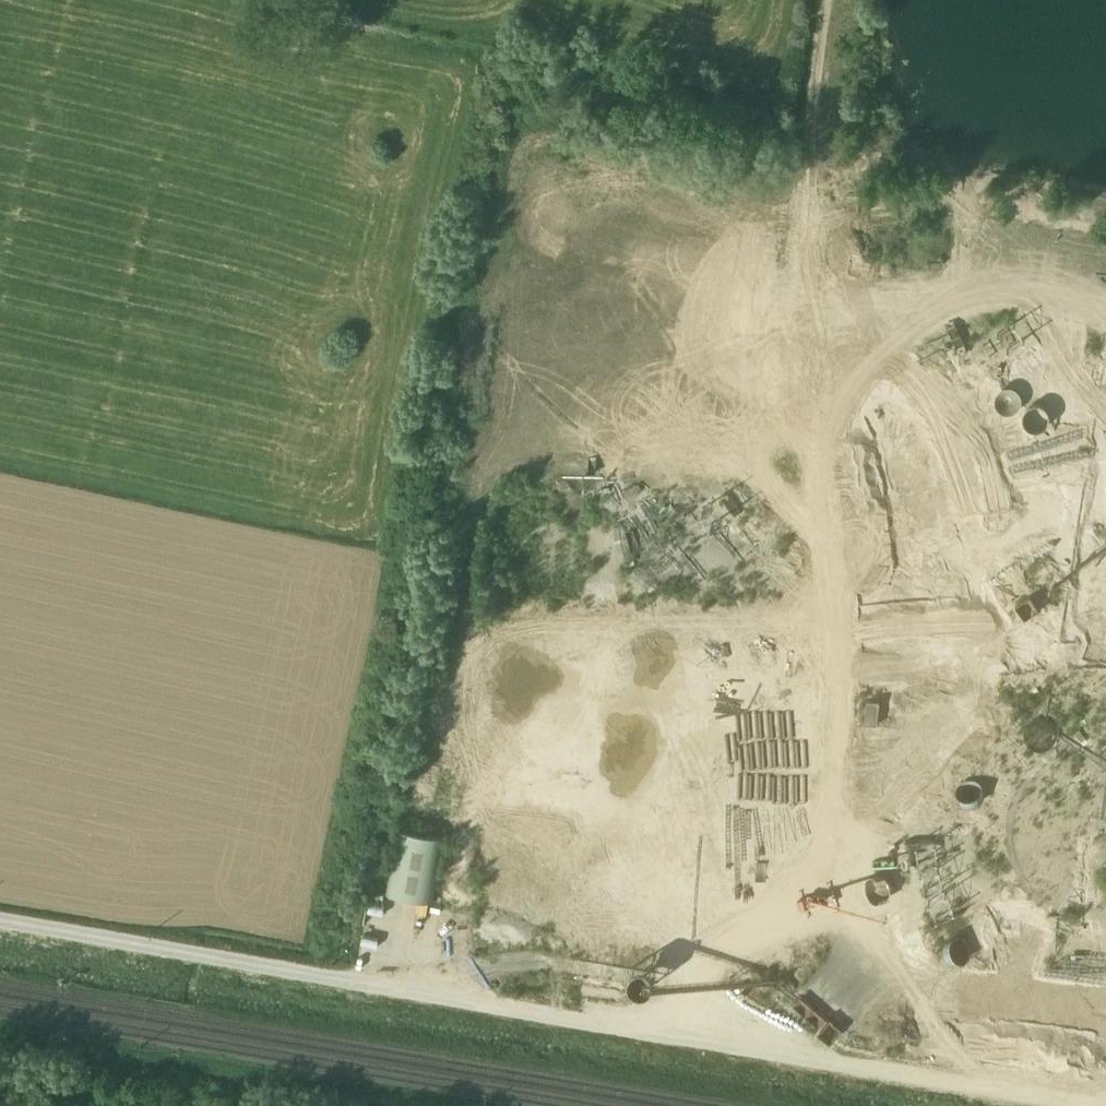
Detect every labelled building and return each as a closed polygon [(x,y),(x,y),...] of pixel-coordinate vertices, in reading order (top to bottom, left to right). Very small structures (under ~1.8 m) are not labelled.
[(433,903),(445,838),(398,830),(386,894),(433,903)] [(383,893),(392,841),(381,839),(372,891),(383,893)] [(777,947),(797,939),(793,929),(773,938),(777,947)] [(566,978),(579,981),(584,955),(571,952),(566,978)] [(828,1014),(820,1025),(834,1036),(843,1025),(828,1014)]
